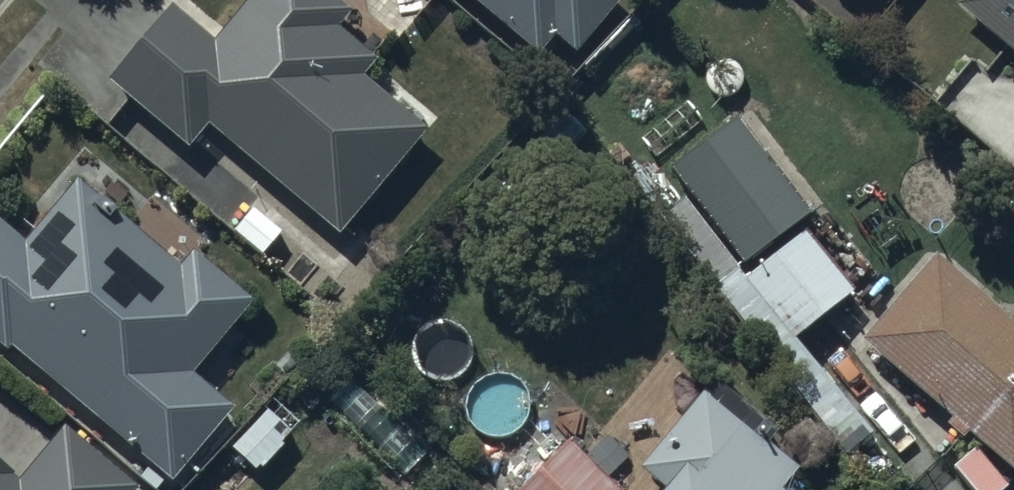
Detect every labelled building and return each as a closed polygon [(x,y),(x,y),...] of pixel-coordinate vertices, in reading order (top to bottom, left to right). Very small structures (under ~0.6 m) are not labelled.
[(343,242),(427,140),(364,88),(378,71),(338,37),(352,20),(328,0),(250,0),(251,2),(214,47),(171,12),(107,88),(187,154),(208,130),(343,242)] [(539,59),(556,39),(577,57),(626,0),(469,0),(539,59)] [(1013,40),(1013,0),(966,0),(1013,40)] [(742,121),(675,172),(715,224),(686,246),(728,301),(751,284),(797,343),(856,299),(804,231),(818,221),(742,121)] [(172,486),(233,414),(191,379),(252,308),(192,257),(178,273),(76,185),(22,248),(0,229),(0,352),(7,357),(13,351),(172,486)] [(1013,477),(1013,331),(940,267),(867,349),(1013,477)] [(798,483),(767,458),(776,447),(712,394),(639,482),(648,489),(792,489),(798,483)] [(371,430),(413,478),(448,447),(404,400),(371,430)] [(63,438),(21,489),(127,489),(63,438)] [(570,448),(527,489),(612,489),(570,448)] [(0,474),(0,489),(20,489),(0,474)]
